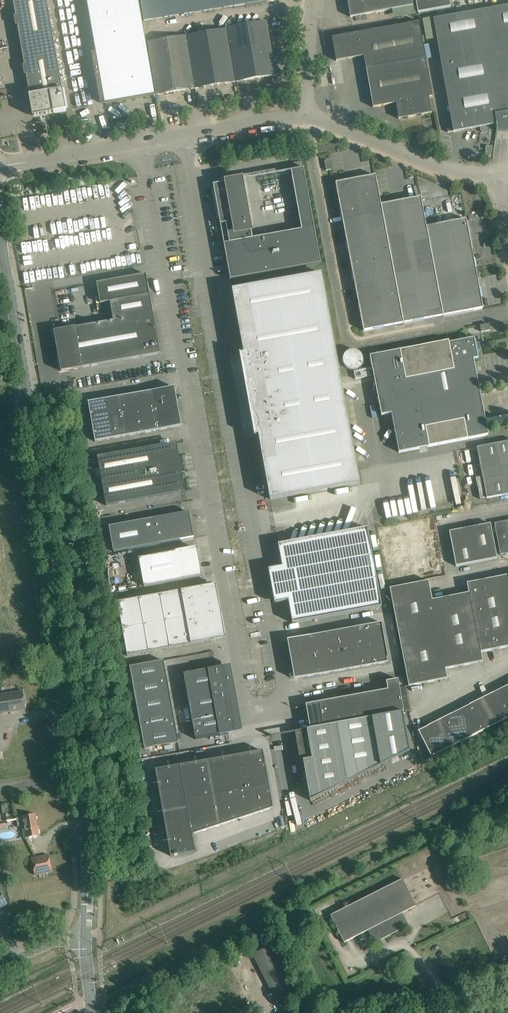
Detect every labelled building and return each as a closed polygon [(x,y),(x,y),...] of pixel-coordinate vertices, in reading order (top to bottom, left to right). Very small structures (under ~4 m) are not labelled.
[(62,89),(47,0),(13,0),(30,95),(29,95),(32,117),(54,113),(53,112),(66,110),(62,89)] [(96,54),(92,55),(96,78),(99,77),(102,94),(104,104),(104,105),(153,96),(154,97),(156,97),(155,95),(138,0),(87,0),(96,54)] [(144,20),(263,1),(263,0),(141,0),(144,20)] [(350,17),(364,14),(413,6),(412,0),(347,0),(350,17)] [(415,0),(417,13),(452,7),(451,0),(417,0),(415,0)] [(433,19),(452,125),(446,126),(448,133),(453,132),(480,127),(481,131),(483,132),(487,132),(489,129),(488,126),(496,124),(497,128),(496,132),(504,133),(507,132),(507,6),(433,19)] [(427,39),(434,37),(432,26),(434,25),(433,18),(423,19),(427,39)] [(227,28),(227,29),(236,82),(275,75),(266,22),(227,28)] [(419,22),(332,37),(336,61),(364,56),(373,107),(396,103),(399,119),(432,113),(429,97),(433,97),(419,22)] [(195,88),(236,82),(227,29),(186,36),(195,88)] [(157,95),(195,88),(186,36),(148,42),(157,95)] [(281,172),(288,171),(286,159),(279,160),(281,172)] [(346,181),(335,183),(341,212),(381,205),(379,195),(375,175),(365,177),(346,181)] [(223,243),(230,280),(321,263),(314,227),(253,238),(242,180),(242,179),(241,178),(243,178),(243,177),(224,180),(224,181),(227,181),(227,182),(213,185),(220,226),(221,226),(221,224),(226,224),(227,229),(226,230),(225,230),(225,231),(224,231),(224,232),(224,233),(224,234),(224,235),(225,236),(226,236),(226,237),(227,237),(228,237),(229,243),(224,244),(224,242),(223,243)] [(391,203),(381,205),(386,234),(392,264),(432,256),(426,227),(424,217),(421,197),(410,199),(391,203)] [(381,205),(341,212),(346,242),(347,242),(386,234),(381,205)] [(436,225),(426,227),(432,256),(472,249),(466,219),(456,221),(436,225)] [(386,234),(347,242),(352,271),(352,272),(392,264),(386,234)] [(472,249),(432,256),(437,286),(477,278),(475,268),(474,259),(473,257),(472,249)] [(432,256),(392,264),(398,294),(403,323),(443,316),(437,286),(432,256)] [(392,264),(352,272),(358,301),(398,294),(392,264)] [(360,483),(321,273),(232,290),(243,354),(240,354),(240,353),(239,354),(253,430),(254,437),(255,437),(255,436),(258,436),(270,500),(360,483)] [(76,327),(53,331),(58,357),(56,357),(57,364),(59,363),(61,371),(83,368),(83,367),(160,353),(146,274),(96,283),(100,302),(110,301),(113,321),(76,327)] [(477,278),(437,286),(443,316),(483,308),(481,298),(479,288),(477,278)] [(398,294),(358,301),(363,331),(403,323),(398,294)] [(489,324),(480,325),(481,332),(490,330),(489,324)] [(449,340),(370,356),(381,415),(391,414),(399,452),(488,435),(487,428),(480,395),(473,359),(478,358),(476,348),(475,344),(474,338),(449,343),(449,340)] [(345,369),(362,368),(361,350),(344,351),(345,369)] [(371,368),(354,371),(356,379),(372,376),(371,368)] [(95,442),(173,428),(181,426),(174,387),(166,388),(88,402),(95,442)] [(476,447),(486,498),(507,494),(507,441),(476,447)] [(168,444),(97,457),(106,505),(185,491),(184,484),(181,484),(177,459),(175,444),(174,443),(168,444)] [(89,468),(98,468),(97,459),(89,460),(89,468)] [(394,516),(443,509),(438,481),(391,488),(393,502),(387,503),(389,514),(394,513),(394,516)] [(109,526),(113,552),(194,537),(189,512),(109,526)] [(424,521),(412,522),(416,556),(440,553),(435,523),(424,524),(424,521)] [(494,523),(500,554),(507,553),(507,521),(494,523)] [(490,524),(449,532),(456,566),(497,558),(490,524)] [(332,535),(331,536),(330,540),(323,537),(322,537),(321,541),(314,539),(313,539),(312,543),(305,540),(303,544),(296,542),(294,546),(287,544),(278,545),(282,568),(268,570),(274,604),(288,602),(292,624),(382,608),(367,529),(358,531),(356,535),(349,532),(347,536),(341,534),(340,534),(339,538),(332,535)] [(200,575),(195,548),(139,558),(144,587),(201,576),(201,575),(200,575)] [(467,583),(469,593),(474,619),(507,612),(507,593),(504,576),(467,583)] [(428,581),(390,588),(399,635),(437,628),(432,600),(428,581)] [(117,602),(127,656),(225,638),(216,584),(117,602)] [(469,593),(432,600),(437,628),(438,634),(476,626),(474,619),(469,593)] [(474,619),(476,626),(481,652),(507,646),(507,612),(474,619)] [(287,640),(294,679),(388,662),(381,623),(287,640)] [(476,626),(438,634),(445,668),(482,661),(481,652),(476,626)] [(437,628),(399,635),(409,685),(447,678),(445,668),(438,634),(437,628)] [(178,742),(164,660),(129,666),(144,748),(178,742)] [(183,674),(195,739),(242,731),(230,665),(183,674)] [(398,679),(386,681),(387,690),(388,691),(392,714),(402,712),(404,712),(398,679)] [(481,699),(494,724),(507,717),(507,698),(503,688),(481,699)] [(387,690),(376,692),(377,693),(381,716),(392,714),(388,691),(387,690)] [(26,709),(23,691),(0,694),(0,713),(26,709)] [(376,692),(365,694),(365,695),(369,718),(381,716),(377,693),(376,692)] [(365,694),(353,696),(353,697),(358,720),(369,718),(365,695),(365,694)] [(353,696),(342,698),(342,699),(346,722),(358,720),(353,697),(353,696)] [(342,698),(330,700),(330,702),(334,724),(346,722),(342,699),(342,698)] [(461,709),(460,709),(473,735),(494,724),(481,699),(461,709)] [(330,700),(318,702),(319,704),(323,726),(334,724),(330,702),(330,700)] [(318,702),(305,705),(310,729),(323,726),(319,704),(318,702)] [(460,709),(439,720),(451,746),(473,735),(460,709)] [(323,726),(310,729),(293,732),(293,733),(295,733),(300,761),(303,761),(310,801),(409,751),(402,712),(392,714),(381,716),(369,718),(358,720),(346,722),(334,724),(323,726)] [(439,720),(418,731),(431,756),(451,746),(439,720)] [(155,770),(170,856),(195,851),(192,834),(273,808),(263,751),(155,770)] [(39,836),(35,814),(16,817),(18,826),(22,826),(25,838),(39,836)] [(49,855),(32,858),(35,875),(52,871),(49,855)] [(340,910),(330,915),(344,942),(345,942),(368,930),(374,943),(389,935),(408,926),(402,913),(403,912),(416,906),(403,880),(403,879),(340,910)] [(271,945),(253,954),(276,1000),(295,991),(271,945)]
